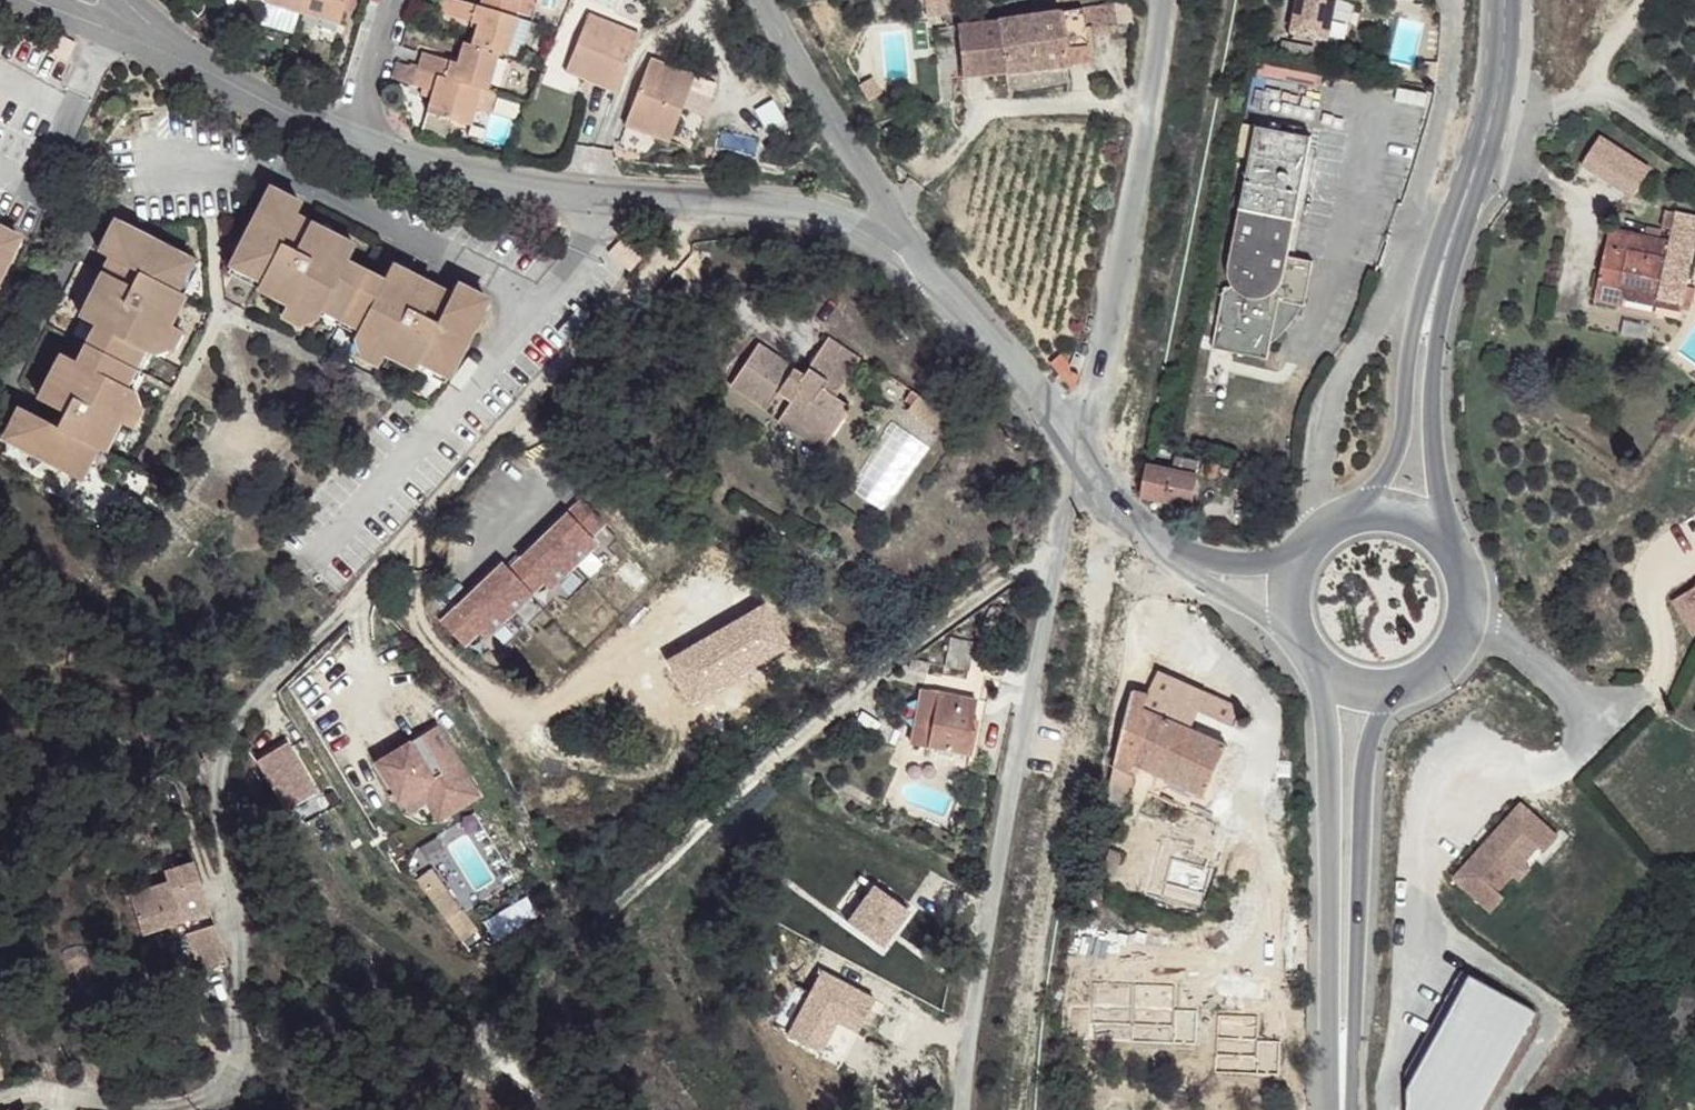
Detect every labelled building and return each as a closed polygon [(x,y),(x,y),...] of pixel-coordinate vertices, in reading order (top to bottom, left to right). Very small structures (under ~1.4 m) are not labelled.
[(270,11),(306,21),(312,0),(272,0),(270,11)] [(306,21),(344,31),(353,0),(312,0),(306,21)] [(490,15),(512,23),(519,2),(513,0),(495,0),(490,15)] [(1144,0),(1115,5),(1116,29),(1146,22),(1144,0)] [(1294,43),(1332,51),(1341,0),(1302,0),(1294,43)] [(485,29),(477,52),(505,61),(512,63),(521,26),(512,23),(490,15),(455,5),(451,20),(485,29)] [(1044,16),(946,32),(951,81),(1118,62),(1116,29),(1115,5),(1044,16)] [(592,24),(572,81),(623,97),(644,41),(592,24)] [(430,57),(424,77),(489,98),(495,99),(505,61),(477,52),(468,50),(463,64),(430,57)] [(659,63),(633,134),(680,149),(704,79),(659,63)] [(424,77),(420,96),(440,102),(434,125),(479,137),(489,98),(424,77)] [(1229,296),(1218,353),(1274,365),(1278,342),(1288,339),(1295,334),(1302,325),(1309,305),(1318,266),(1295,261),(1301,225),(1317,141),(1259,130),(1233,275),(1239,290),(1229,296)] [(1579,169),(1631,201),(1651,169),(1598,137),(1579,169)] [(275,196),(236,269),(265,284),(262,295),(289,309),(311,321),(322,327),(325,321),(345,331),(369,283),(353,272),(361,258),(313,232),(306,242),(294,235),(306,213),(275,196)] [(1670,240),(1694,245),(1694,237),(1694,216),(1675,213),(1670,240)] [(27,233),(0,219),(0,286),(27,233)] [(1608,226),(1593,299),(1625,305),(1628,284),(1659,290),(1658,296),(1683,301),(1684,297),(1687,284),(1694,245),(1670,240),(1608,226)] [(90,334),(82,351),(133,379),(142,360),(148,363),(154,353),(169,360),(180,340),(165,331),(180,301),(173,296),(187,269),(110,229),(92,259),(114,271),(107,285),(97,280),(75,324),(90,334)] [(369,283),(345,331),(358,338),(355,345),(367,351),(388,363),(417,379),(423,370),(452,386),(492,314),(459,297),(448,316),(433,309),(439,298),(394,274),(385,291),(369,283)] [(1687,284),(1684,297),(1694,299),(1694,286),(1687,284)] [(289,309),(281,329),(302,338),(311,321),(289,309)] [(0,438),(0,445),(70,484),(85,456),(93,461),(110,430),(127,438),(136,414),(126,409),(132,399),(125,394),(133,379),(82,351),(72,367),(56,359),(32,405),(39,408),(31,426),(12,415),(0,438)] [(367,351),(359,368),(379,377),(388,363),(367,351)] [(758,356),(736,396),(775,419),(783,404),(797,412),(789,425),(834,453),(854,419),(839,408),(825,400),(837,381),(851,389),(861,372),(838,357),(815,390),(758,356)] [(825,400),(838,407),(851,389),(837,381),(825,400)] [(834,453),(789,425),(783,434),(827,462),(834,453)] [(1170,461),(1169,474),(1193,477),(1194,462),(1173,461),(1170,461)] [(1149,473),(1147,503),(1171,505),(1190,506),(1193,477),(1169,474),(1149,473)] [(598,546),(610,532),(577,504),(565,519),(598,546)] [(561,514),(439,625),(462,650),(477,636),(484,643),(544,590),(549,595),(596,552),(561,514)] [(1667,599),(1690,635),(1694,632),(1694,582),(1667,599)] [(946,665),(968,669),(976,640),(952,637),(946,665)] [(977,674),(993,677),(995,665),(979,662),(977,674)] [(911,663),(910,672),(929,676),(930,666),(911,663)] [(1003,666),(995,665),(993,677),(1002,679),(1003,666)] [(1162,721),(1140,769),(1212,802),(1234,753),(1198,735),(1207,717),(1214,699),(1164,674),(1154,696),(1146,712),(1162,721)] [(1137,688),(1112,802),(1133,807),(1140,795),(1141,789),(1141,784),(1140,780),(1135,778),(1140,769),(1162,721),(1146,712),(1154,696),(1137,688)] [(923,691),(913,745),(930,749),(939,694),(923,691)] [(939,694),(930,749),(973,755),(977,730),(973,729),(978,701),(939,694)] [(1214,699),(1207,717),(1243,735),(1252,717),(1214,699)] [(973,755),(980,757),(988,701),(978,701),(973,729),(977,730),(973,755)] [(373,765),(415,836),(478,798),(436,727),(373,765)] [(1112,802),(1110,806),(1127,817),(1133,807),(1112,802)] [(1517,802),(1450,878),(1489,911),(1503,895),(1495,888),(1508,875),(1520,861),(1533,845),(1542,851),(1556,835),(1517,802)] [(1123,852),(1117,873),(1130,877),(1137,855),(1123,852)] [(1520,861),(1508,875),(1516,881),(1526,869),(1520,861)] [(188,971),(223,959),(193,864),(160,875),(163,885),(126,897),(140,942),(175,931),(188,971)] [(1468,983),(1405,1098),(1406,1109),(1490,1109),(1536,1021),(1468,983)] [(11,1035),(2,1019),(0,1020),(0,1040),(11,1035)]
